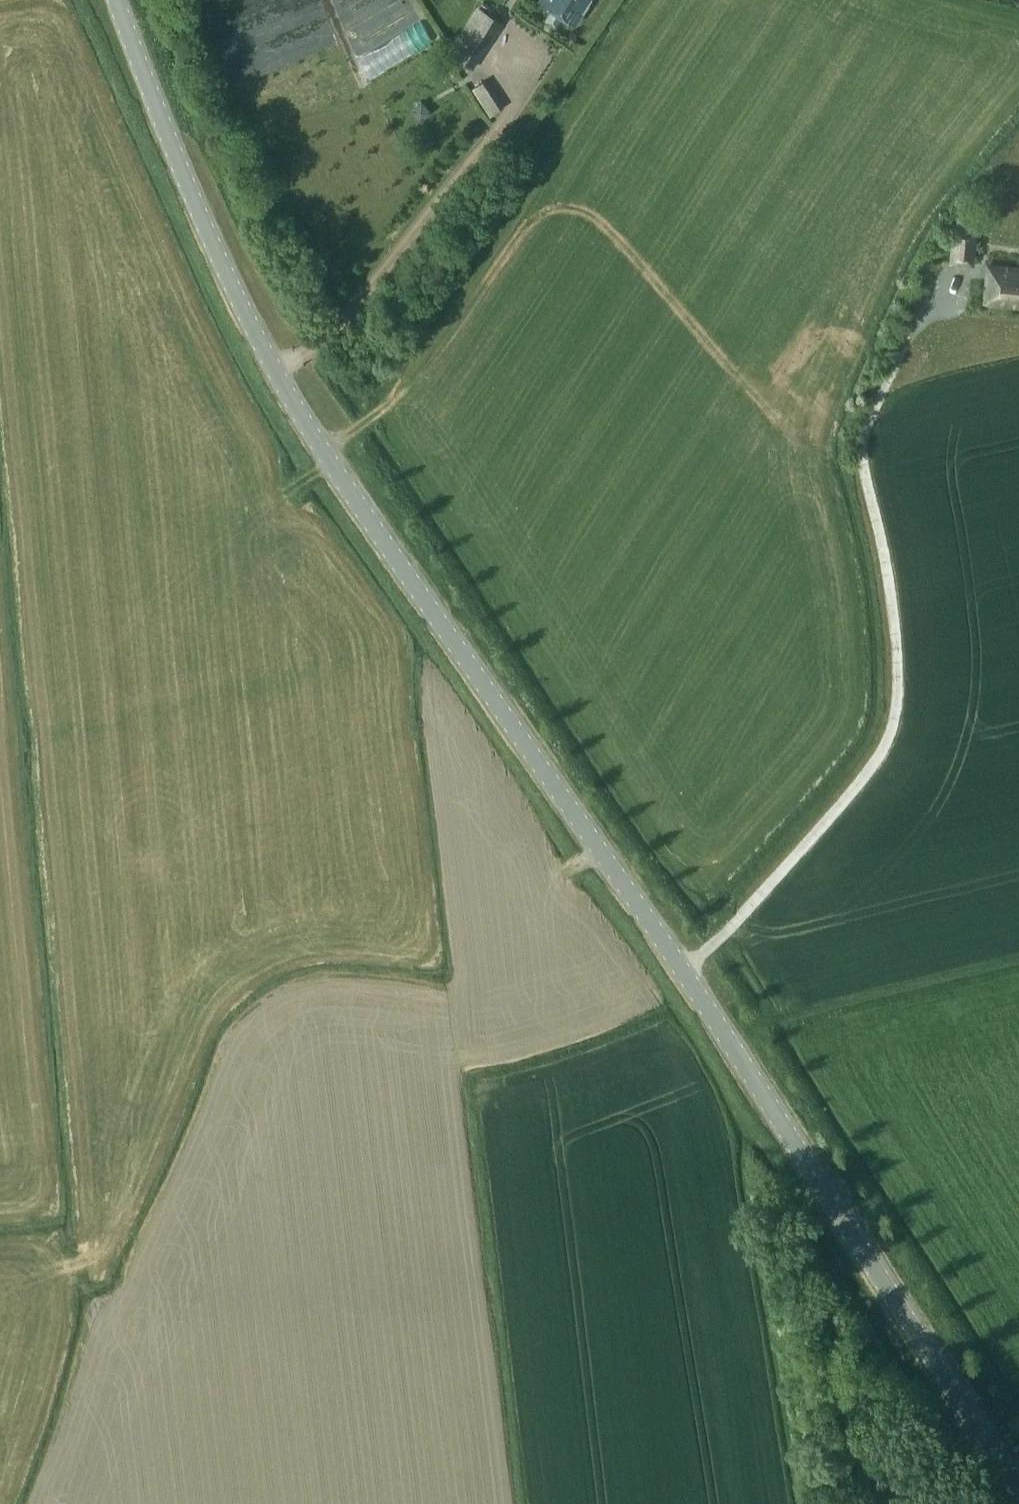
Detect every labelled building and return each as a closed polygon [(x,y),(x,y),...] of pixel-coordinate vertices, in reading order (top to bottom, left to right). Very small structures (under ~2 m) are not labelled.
[(576,22),(590,0),(541,0),(576,22)] [(499,17),(477,3),(447,51),(469,65),(499,17)] [(381,67),(434,36),(422,16),(416,20),(423,31),(405,41),(403,37),(384,48),(386,51),(365,64),(371,74),(381,68),(381,67)] [(487,78),(473,84),(487,114),(501,108),(487,78)] [(951,231),(948,263),(975,265),(977,233),(982,222),(948,220),(951,231)] [(990,264),(987,299),(1018,302),(1018,266),(990,264)]
